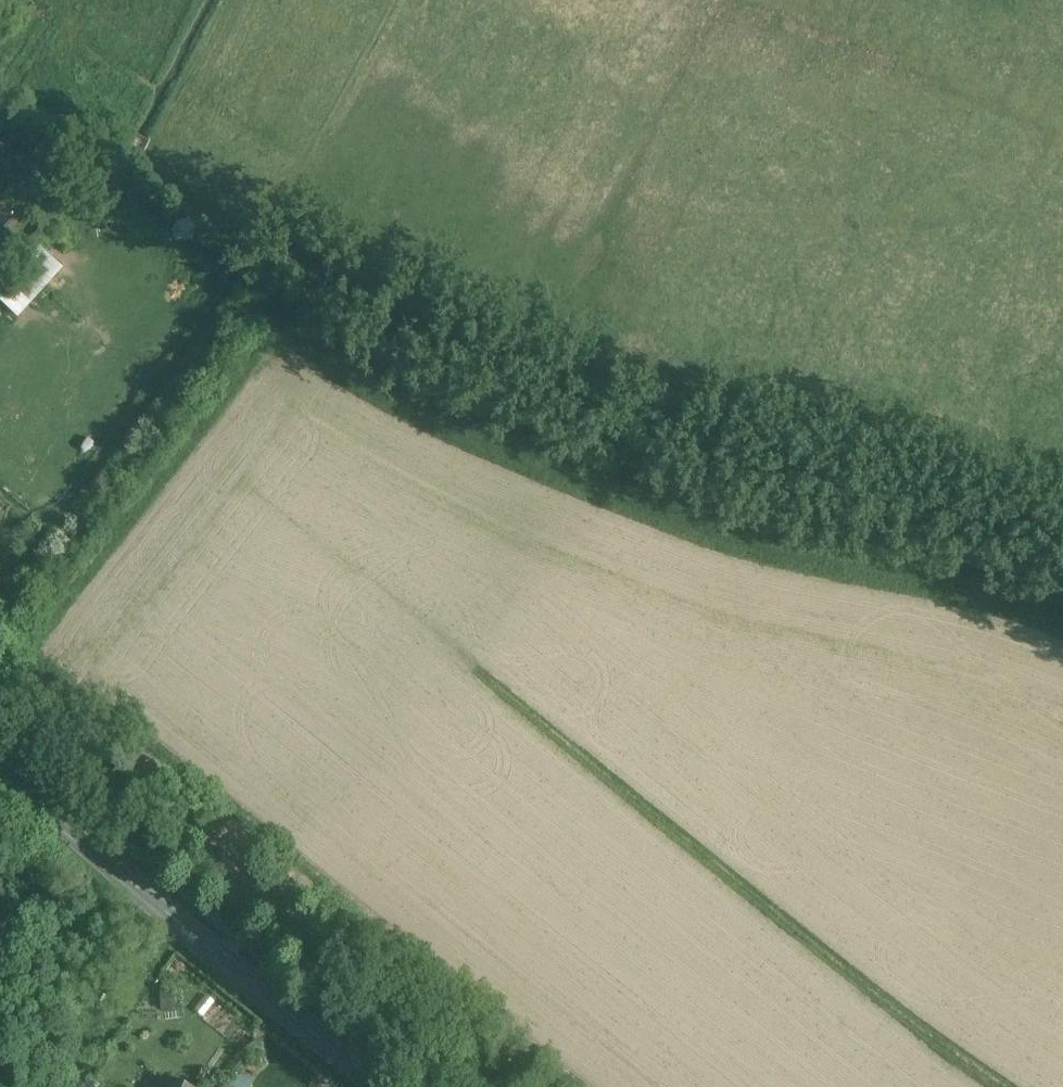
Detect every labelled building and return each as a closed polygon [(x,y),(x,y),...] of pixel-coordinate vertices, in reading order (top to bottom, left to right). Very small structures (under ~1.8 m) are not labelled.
[(7,236),(0,243),(0,278),(24,251),(7,236)] [(39,246),(5,281),(27,302),(61,267),(39,246)]
